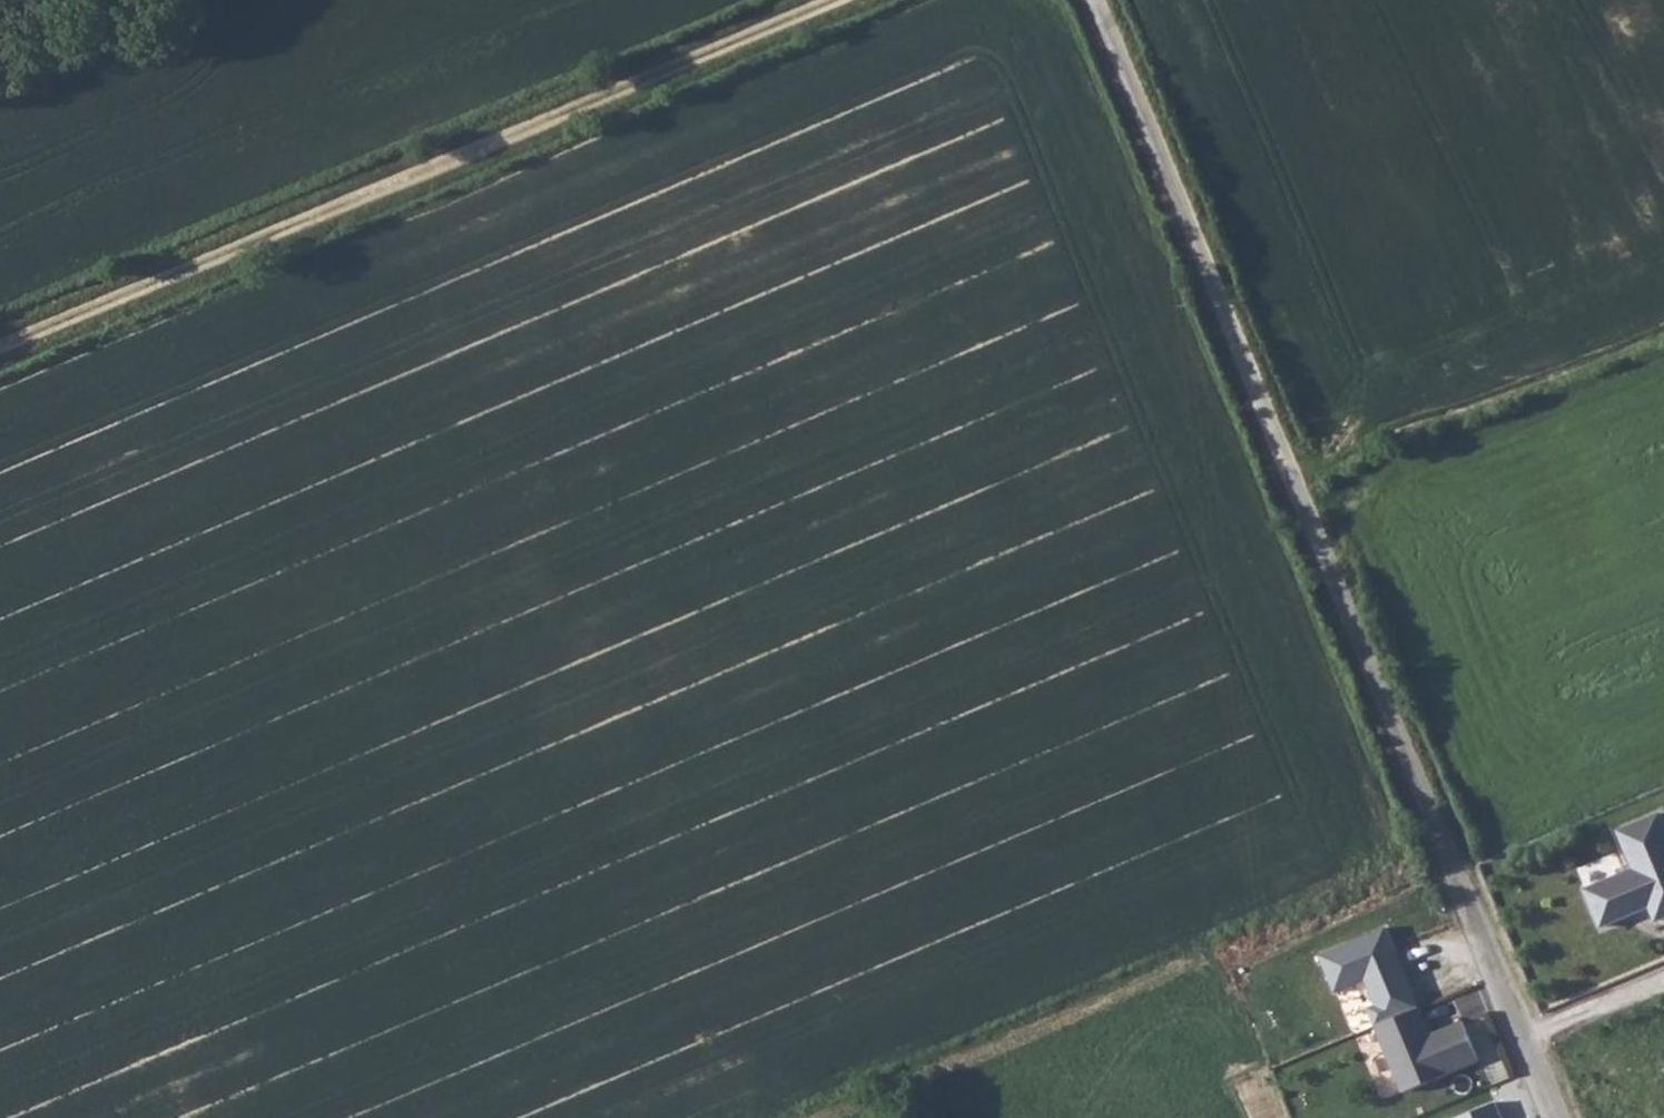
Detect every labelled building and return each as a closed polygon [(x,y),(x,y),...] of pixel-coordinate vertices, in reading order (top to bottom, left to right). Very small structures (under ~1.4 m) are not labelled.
[(1658,815),(1617,832),(1633,870),(1585,891),(1600,928),(1627,917),(1625,913),(1632,910),(1633,914),(1649,908),(1655,922),(1663,918),(1663,829),(1658,815)] [(1384,928),(1317,955),(1332,993),(1363,980),(1373,1006),(1365,1009),(1373,1026),(1417,1008),(1410,991),(1406,992),(1390,953),(1394,951),(1384,928)] [(1394,951),(1390,953),(1406,992),(1410,991),(1394,951)] [(1373,1026),(1372,1027),(1399,1093),(1475,1062),(1459,1022),(1428,1035),(1422,1037),(1419,1031),(1425,1029),(1417,1008),(1373,1026)] [(1422,1037),(1428,1035),(1425,1029),(1419,1031),(1422,1037)]
